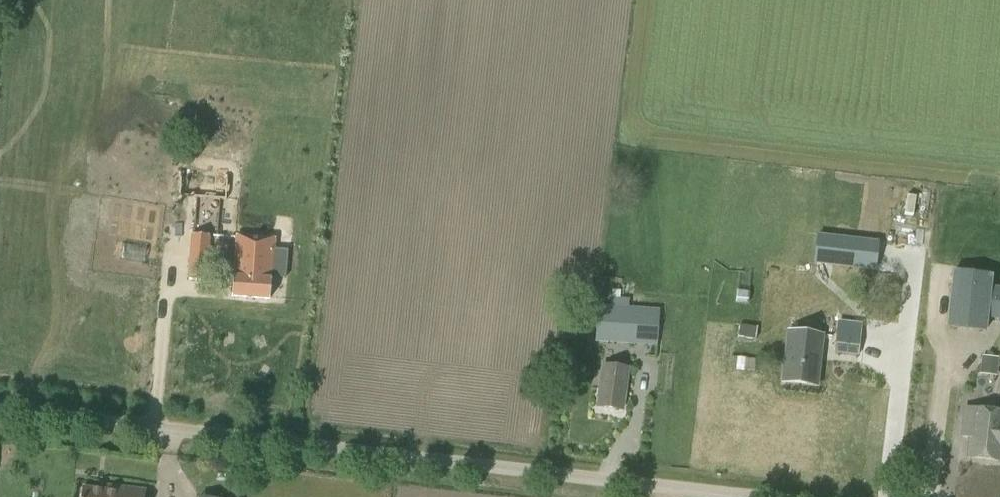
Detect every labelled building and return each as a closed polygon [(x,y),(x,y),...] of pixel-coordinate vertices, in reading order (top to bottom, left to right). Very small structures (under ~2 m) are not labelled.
[(209,236),(192,234),(188,279),(206,281),(209,236)] [(879,241),(817,234),(814,264),(876,271),(879,241)] [(271,281),(274,240),(237,237),(234,278),(232,298),(270,301),(272,281),(271,281)] [(992,286),(993,275),(952,270),(946,328),(986,333),(988,319),(999,320),(999,287),(992,286)] [(654,357),(658,312),(633,310),(633,308),(598,305),(596,327),(606,328),(605,336),(630,338),(630,339),(637,340),(637,345),(647,346),(646,356),(654,357)] [(834,348),(834,353),(858,355),(861,325),(837,322),(836,336),(834,348)] [(755,340),(757,327),(740,324),(738,338),(755,340)] [(788,331),(781,383),(816,387),(821,346),(822,335),(788,331)] [(996,376),(998,358),(982,356),(980,374),(996,376)] [(754,371),(755,359),(730,357),(729,369),(754,371)] [(620,409),(626,369),(603,365),(598,406),(620,409)] [(997,412),(972,409),(963,408),(960,437),(968,438),(968,440),(969,440),(967,455),(999,459),(999,456),(999,451),(999,448),(999,442),(992,441),(993,431),(994,432),(997,412)] [(997,412),(994,432),(993,431),(992,441),(999,442),(999,412),(997,412)] [(760,482),(782,480),(781,472),(759,473),(760,482)] [(147,491),(106,486),(105,491),(82,488),(81,496),(146,496),(147,491)]
